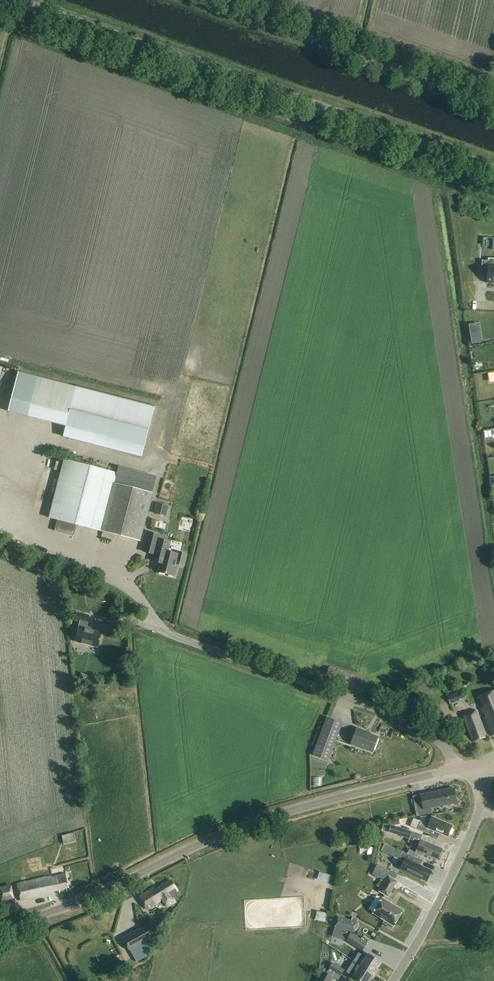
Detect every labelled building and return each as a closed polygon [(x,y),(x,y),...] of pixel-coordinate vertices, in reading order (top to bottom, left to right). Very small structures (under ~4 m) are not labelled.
[(486,264),(485,283),(493,283),(493,264),(486,264)] [(482,342),(479,323),(469,324),(472,344),(482,342)] [(154,406),(20,372),(10,410),(66,425),(63,436),(141,456),(154,406)] [(465,442),(476,441),(476,432),(464,432),(465,442)] [(100,531),(139,541),(151,492),(112,482),(115,473),(64,460),(49,518),(100,531)] [(73,536),(76,525),(57,520),(55,531),(73,536)] [(169,541),(157,538),(158,534),(149,532),(144,552),(153,554),(151,562),(160,564),(158,572),(173,576),(176,564),(184,566),(188,554),(179,552),(179,554),(167,551),(169,541)] [(97,647),(101,633),(85,629),(88,616),(76,612),(74,620),(79,621),(74,641),(97,647)] [(79,655),(81,650),(71,647),(69,652),(79,655)] [(345,682),(347,675),(330,669),(328,676),(345,682)] [(450,704),(466,698),(463,691),(448,697),(450,704)] [(493,735),(493,692),(480,697),(484,709),(481,710),(491,736),(493,735)] [(473,743),(487,738),(477,710),(463,715),(473,743)] [(330,761),(343,723),(327,717),(313,755),(330,761)] [(372,752),(378,736),(365,732),(365,731),(356,727),(350,744),(372,752)] [(296,788),(304,787),(303,778),(295,779),(296,788)] [(457,804),(454,789),(445,791),(445,793),(439,794),(439,792),(421,795),(424,810),(457,804)] [(400,821),(407,824),(411,813),(405,810),(400,821)] [(451,827),(431,819),(431,817),(427,816),(420,817),(419,821),(415,829),(428,835),(431,830),(447,837),(451,827)] [(389,831),(391,825),(383,823),(381,829),(389,831)] [(411,832),(391,825),(389,831),(410,838),(411,832)] [(64,844),(76,841),(74,833),(62,836),(64,844)] [(45,838),(47,845),(57,842),(55,835),(45,838)] [(412,844),(418,846),(415,853),(424,856),(425,854),(438,859),(442,849),(415,837),(412,844)] [(332,849),(343,846),(342,840),(331,842),(332,849)] [(313,844),(315,852),(328,848),(326,841),(313,844)] [(427,881),(432,872),(414,863),(416,859),(416,858),(407,853),(397,850),(394,857),(404,862),(401,868),(407,871),(427,881)] [(380,861),(386,854),(381,851),(376,858),(380,861)] [(357,876),(371,880),(373,873),(359,869),(357,876)] [(68,890),(65,875),(57,877),(57,878),(54,879),(54,878),(16,886),(20,903),(53,895),(53,893),(58,892),(59,894),(66,892),(65,891),(68,890)] [(380,879),(377,886),(381,888),(379,892),(388,897),(398,882),(389,876),(385,882),(380,879)] [(155,887),(146,892),(139,897),(147,910),(154,906),(153,904),(154,903),(154,904),(161,899),(166,906),(174,901),(169,894),(176,890),(170,880),(156,889),(155,887)] [(15,898),(13,885),(0,888),(0,901),(15,898)] [(393,926),(403,911),(382,898),(373,913),(384,921),(383,923),(391,928),(393,926)] [(18,912),(16,901),(0,903),(0,916),(18,912)] [(317,911),(315,920),(324,922),(326,913),(317,911)] [(298,923),(305,923),(306,914),(298,914),(298,923)] [(355,933),(358,923),(338,916),(335,927),(355,933)] [(129,951),(155,937),(148,924),(122,939),(129,951)] [(363,952),(368,944),(351,933),(346,941),(363,952)] [(356,963),(374,973),(381,962),(368,954),(364,961),(359,958),(356,963)] [(345,978),(348,973),(333,963),(329,969),(345,978)] [(374,973),(356,963),(354,967),(359,970),(355,977),(361,980),(370,980),(374,973)] [(332,977),(322,972),(317,980),(330,980),(332,977)]
